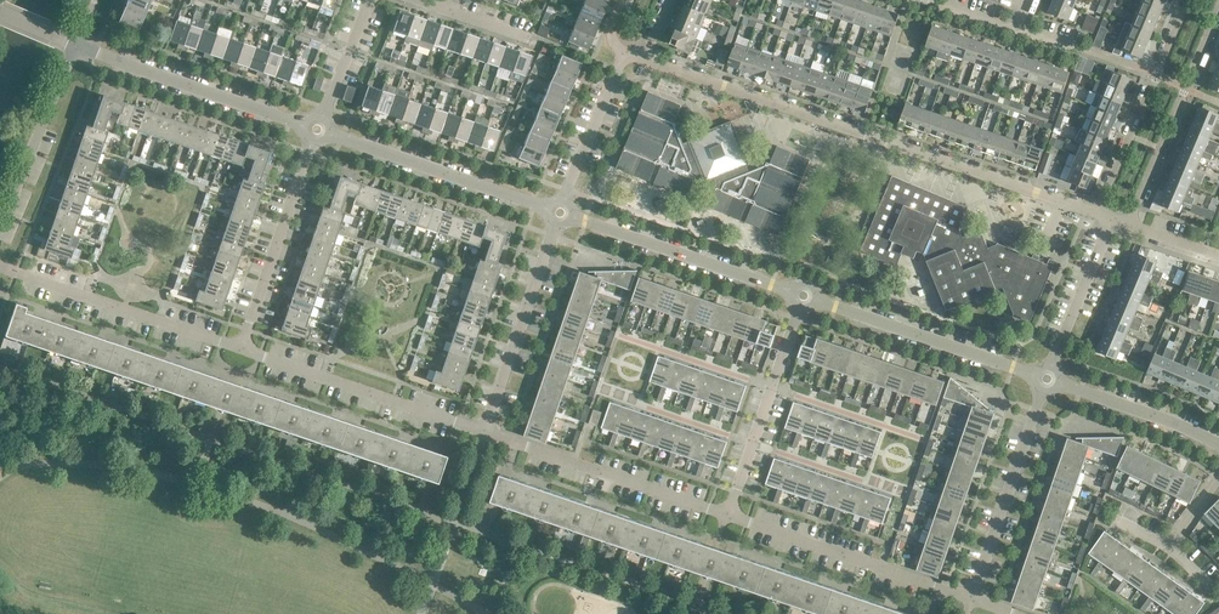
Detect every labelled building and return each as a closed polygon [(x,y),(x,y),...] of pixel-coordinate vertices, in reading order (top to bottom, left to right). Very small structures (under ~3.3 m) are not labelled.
[(125,5),(146,14),(151,0),(128,0),(125,5)] [(320,6),(334,11),(337,0),(322,0),(320,6)] [(605,0),(585,0),(583,5),(603,13),(608,1),(605,0)] [(706,0),(687,0),(685,5),(706,14),(711,2),(706,0)] [(804,6),(816,10),(820,0),(806,0),(804,6)] [(816,10),(829,15),(834,0),(820,0),(816,10)] [(829,15),(841,19),(848,0),(834,0),(829,15)] [(859,0),(848,0),(841,19),(854,23),(861,1),(859,0)] [(1055,0),(1053,0),(1048,12),(1068,20),(1073,8),(1055,0)] [(1162,9),(1142,0),(1137,12),(1157,21),(1162,9)] [(1142,0),(1162,9),(1166,0),(1142,0)] [(874,5),(861,1),(854,23),(866,27),(874,5)] [(146,14),(125,5),(123,12),(121,12),(119,13),(119,15),(119,17),(120,19),(119,21),(139,30),(146,14)] [(603,13),(583,5),(578,17),(598,25),(603,13)] [(706,14),(685,5),(680,17),(701,26),(706,14)] [(886,9),(874,5),(866,27),(879,31),(886,9)] [(899,14),(886,9),(879,31),(892,36),(899,14)] [(393,31),(406,35),(413,15),(400,10),(393,31)] [(1157,21),(1137,12),(1132,25),(1152,33),(1157,21)] [(179,15),(177,20),(176,20),(169,40),(178,43),(177,47),(181,49),(190,24),(189,24),(190,19),(179,15)] [(427,19),(413,15),(406,35),(404,41),(417,46),(427,19)] [(1090,15),(1084,29),(1093,33),(1099,18),(1094,16),(1090,15)] [(598,25),(578,17),(573,29),(592,37),(598,25)] [(701,26),(680,17),(675,29),(696,38),(701,26)] [(440,24),(427,19),(417,46),(431,50),(433,44),(440,24)] [(1125,22),(1120,34),(1147,45),(1152,33),(1132,25),(1125,22)] [(203,29),(190,24),(181,49),(186,51),(188,47),(196,49),(203,29)] [(453,28),(440,24),(433,44),(446,49),(453,28)] [(541,24),(537,33),(545,37),(549,27),(541,24)] [(718,24),(714,32),(725,36),(728,28),(718,24)] [(945,29),(933,25),(926,45),(938,50),(945,29)] [(466,33),(453,28),(446,49),(459,53),(466,33)] [(216,33),(203,29),(196,49),(204,52),(203,56),(208,58),(216,33)] [(592,37),(573,29),(568,41),(587,50),(592,37)] [(696,38),(675,29),(669,42),(684,48),(683,51),(690,53),(696,38)] [(958,34),(945,29),(938,50),(936,57),(949,61),(951,54),(958,34)] [(230,38),(216,33),(208,58),(213,60),(214,56),(222,58),(230,38)] [(479,37),(466,33),(459,53),(472,58),(479,37)] [(970,38),(958,34),(951,54),(963,58),(970,38)] [(1147,45),(1120,34),(1112,52),(1119,55),(1122,49),(1141,57),(1147,45)] [(492,42),(479,37),(472,58),(485,62),(492,42)] [(243,42),(230,38),(222,58),(231,61),(230,66),(234,67),(243,42)] [(983,42),(970,38),(963,58),(976,62),(983,42)] [(1096,38),(1093,45),(1100,48),(1103,41),(1096,38)] [(256,47),(243,42),(234,67),(239,69),(241,65),(249,67),(256,47)] [(506,46),(492,42),(485,62),(498,67),(506,46)] [(748,47),(735,42),(728,65),(741,69),(748,47)] [(995,46),(983,42),(976,62),(988,67),(995,46)] [(272,43),(269,51),(261,76),(265,78),(267,74),(275,76),(282,56),(285,48),(272,43)] [(519,51),(506,46),(498,67),(512,71),(519,51)] [(1007,51),(995,46),(988,67),(1000,71),(1007,51)] [(269,51),(256,47),(249,67),(257,70),(256,74),(261,76),(269,51)] [(761,51),(748,47),(741,69),(753,73),(761,51)] [(716,63),(723,66),(728,51),(721,49),(716,63)] [(532,55),(519,51),(512,71),(525,76),(532,55)] [(773,55),(761,51),(753,73),(766,77),(773,55)] [(1020,55),(1007,51),(1000,71),(1013,75),(1020,55)] [(561,55),(556,68),(576,76),(582,63),(561,55)] [(785,60),(773,55),(766,77),(778,82),(785,60)] [(1032,59),(1020,55),(1013,75),(1025,79),(1032,59)] [(1088,58),(1080,55),(1075,70),(1080,72),(1082,72),(1088,58)] [(295,60),(282,56),(275,76),(283,79),(282,83),(287,85),(295,60)] [(1045,63),(1032,59),(1025,79),(1038,84),(1045,63)] [(309,65),(295,60),(287,85),(292,87),(293,83),(302,86),(309,65)] [(798,64),(785,60),(778,82),(790,86),(798,64)] [(1057,68),(1045,63),(1038,84),(1050,88),(1057,68)] [(811,68),(798,64),(790,86),(803,90),(811,68)] [(1101,80),(1107,83),(1127,91),(1132,79),(1113,71),(1114,67),(1107,65),(1101,80)] [(449,66),(446,74),(451,76),(454,67),(449,66)] [(576,76),(556,68),(550,81),(571,89),(576,76)] [(823,72),(811,68),(803,90),(815,95),(823,72)] [(1070,72),(1057,68),(1050,88),(1063,92),(1070,72)] [(835,77),(823,72),(815,95),(828,99),(835,77)] [(1209,86),(1218,91),(1218,76),(1214,74),(1209,86)] [(317,75),(312,89),(319,91),(324,77),(317,75)] [(848,81),(835,77),(828,99),(840,103),(848,81)] [(571,89),(550,81),(545,93),(565,102),(571,89)] [(860,85),(848,81),(840,103),(853,107),(860,85)] [(384,83),(382,90),(373,115),(378,116),(379,112),(388,115),(395,94),(397,87),(384,83)] [(1127,91),(1107,83),(1102,95),(1122,103),(1127,91)] [(356,88),(347,85),(342,99),(351,102),(356,88)] [(368,113),(373,115),(382,90),(368,85),(361,106),(370,109),(368,113)] [(873,90),(860,85),(853,107),(866,112),(873,90)] [(648,91),(617,166),(616,167),(687,197),(696,175),(702,173),(705,182),(731,121),(687,138),(688,141),(683,144),(677,129),(680,124),(674,121),(681,105),(648,91)] [(565,102),(545,93),(540,106),(560,115),(565,102)] [(1092,105),(1097,107),(1117,115),(1122,103),(1102,95),(1097,93),(1092,105)] [(408,99),(395,94),(388,115),(396,118),(395,122),(399,124),(408,99)] [(103,95),(101,101),(99,106),(111,110),(120,113),(124,102),(103,95)] [(421,103),(408,99),(399,124),(404,125),(406,121),(414,124),(421,103)] [(135,105),(124,102),(120,113),(116,123),(127,127),(135,105)] [(435,108),(421,103),(414,124),(423,127),(421,131),(426,133),(435,108)] [(919,107),(906,103),(899,123),(912,127),(919,107)] [(145,109),(135,105),(127,127),(138,130),(145,109)] [(111,110),(99,106),(93,126),(104,130),(111,110)] [(560,115),(540,106),(534,119),(554,127),(560,115)] [(1195,119),(1218,129),(1218,123),(1216,122),(1218,114),(1200,106),(1195,119)] [(931,111),(919,107),(912,127),(924,132),(931,111)] [(1117,115),(1097,107),(1092,119),(1112,128),(1117,115)] [(448,112),(435,108),(426,133),(431,134),(432,130),(441,133),(448,112)] [(155,113),(145,109),(138,130),(148,134),(155,113)] [(943,116),(931,111),(924,132),(937,136),(943,116)] [(461,117),(448,112),(441,133),(449,136),(447,140),(452,142),(461,117)] [(166,116),(155,113),(148,134),(158,137),(166,116)] [(176,120),(166,116),(158,137),(169,141),(176,120)] [(474,121),(467,142),(475,145),(474,149),(478,151),(487,126),(489,120),(476,116),(474,121)] [(956,120),(943,116),(937,136),(949,140),(956,120)] [(474,121),(461,117),(452,142),(457,143),(458,139),(467,142),(474,121)] [(554,127),(534,119),(529,132),(549,140),(554,127)] [(1112,128),(1092,119),(1087,131),(1107,140),(1112,128)] [(1190,131),(1209,139),(1212,132),(1218,135),(1218,129),(1195,119),(1190,131)] [(186,123),(176,120),(169,141),(179,144),(186,123)] [(968,124),(956,120),(949,140),(961,144),(968,124)] [(741,145),(731,121),(705,182),(715,178),(717,184),(708,206),(778,235),(810,159),(777,146),(770,162),(765,160),(763,165),(749,171),(746,166),(749,165),(744,151),(745,147),(741,145)] [(197,127),(186,123),(179,144),(189,148),(197,127)] [(108,131),(104,130),(93,126),(87,124),(83,135),(104,142),(108,131)] [(981,128),(968,124),(961,144),(974,149),(981,128)] [(501,130),(487,126),(478,151),(483,152),(484,148),(494,151),(501,130)] [(207,130),(197,127),(189,148),(200,151),(207,130)] [(993,133),(981,128),(974,149),(986,153),(993,133)] [(1075,141),(1082,143),(1102,152),(1107,140),(1087,131),(1080,128),(1075,141)] [(217,134),(207,130),(200,151),(210,155),(217,134)] [(1190,131),(1185,143),(1213,155),(1214,155),(1218,143),(1209,139),(1190,131)] [(549,140),(529,132),(523,144),(544,153),(549,140)] [(1005,137),(993,133),(986,153),(999,157),(1005,137)] [(228,137),(217,134),(210,155),(220,158),(228,137)] [(104,142),(83,135),(80,145),(101,152),(104,142)] [(511,139),(509,138),(504,136),(499,147),(506,150),(511,139)] [(238,141),(228,137),(220,158),(231,162),(238,141)] [(1018,141),(1005,137),(999,157),(1011,161),(1018,141)] [(249,145),(238,141),(231,162),(242,166),(245,156),(249,145)] [(1030,145),(1018,141),(1011,161),(1023,166),(1030,145)] [(518,159),(519,158),(538,166),(544,153),(523,144),(517,142),(511,156),(518,159)] [(1102,152),(1082,143),(1077,155),(1097,164),(1102,152)] [(1185,143),(1180,155),(1198,163),(1201,156),(1211,160),(1213,155),(1185,143)] [(101,152),(80,145),(76,155),(97,163),(101,152)] [(270,152),(249,145),(245,156),(254,159),(266,163),(270,152)] [(1043,150),(1030,145),(1023,166),(1036,170),(1043,150)] [(97,163),(76,155),(73,166),(94,173),(97,163)] [(1097,164),(1077,155),(1072,168),(1091,176),(1097,164)] [(1180,155),(1175,167),(1193,175),(1198,163),(1180,155)] [(1052,160),(1044,157),(1040,171),(1047,174),(1052,160)] [(266,163),(254,159),(247,179),(259,183),(266,163)] [(94,173),(73,166),(69,176),(90,183),(94,173)] [(1175,167),(1170,179),(1188,187),(1193,175),(1175,167)] [(1091,176),(1072,168),(1066,180),(1086,188),(1091,176)] [(892,175),(860,251),(897,266),(902,253),(913,258),(914,258),(917,251),(924,254),(924,253),(963,237),(959,228),(968,207),(892,175)] [(90,183),(69,176),(66,186),(87,194),(90,183)] [(340,176),(338,181),(336,187),(347,191),(356,194),(360,183),(340,176)] [(243,177),(240,188),(261,195),(265,184),(259,183),(247,179),(243,177)] [(1170,179),(1164,191),(1193,203),(1195,198),(1190,196),(1193,189),(1188,187),(1170,179)] [(371,186),(360,183),(356,194),(353,204),(364,207),(371,186)] [(87,194),(66,186),(62,197),(83,204),(87,194)] [(382,190),(371,186),(364,207),(374,211),(382,190)] [(347,191),(336,187),(329,206),(341,210),(347,191)] [(261,195),(240,188),(236,199),(257,206),(261,195)] [(392,193),(382,190),(374,211),(385,214),(392,193)] [(1164,191),(1159,204),(1178,212),(1181,204),(1191,208),(1193,203),(1164,191)] [(402,197),(392,193),(385,214),(395,218),(402,197)] [(83,204),(62,197),(59,207),(80,214),(83,204)] [(413,200),(402,197),(395,218),(405,222),(413,200)] [(257,206),(236,199),(233,209),(254,216),(257,206)] [(423,204),(413,200),(405,222),(416,225),(423,204)] [(433,208),(423,204),(416,225),(426,229),(433,208)] [(1192,204),(1190,210),(1191,212),(1211,220),(1214,213),(1192,204)] [(345,212),(341,210),(329,206),(324,205),(320,216),(341,223),(345,212)] [(80,214),(59,207),(55,217),(76,225),(80,214)] [(444,211),(433,208),(426,229),(436,232),(444,211)] [(254,216),(233,209),(229,219),(250,226),(254,216)] [(454,215),(444,211),(436,232),(447,236),(454,215)] [(676,214),(679,220),(684,218),(682,212),(676,214)] [(464,218),(454,215),(447,236),(457,239),(464,218)] [(341,223),(320,216),(316,226),(338,233),(341,223)] [(76,225),(55,217),(51,228),(73,235),(76,225)] [(475,222),(464,218),(457,239),(468,243),(475,222)] [(250,226),(229,219),(225,230),(247,237),(250,226)] [(697,221),(700,227),(705,225),(703,219),(697,221)] [(486,225),(475,222),(468,243),(479,246),(482,237),(486,225)] [(506,232),(486,225),(482,237),(491,240),(502,244),(506,232)] [(338,233),(316,226),(313,236),(334,243),(338,233)] [(1016,238),(1019,232),(1005,226),(1002,232),(1016,238)] [(73,235),(51,228),(48,238),(69,245),(73,235)] [(247,237),(225,230),(222,240),(243,247),(247,237)] [(981,230),(963,237),(924,253),(924,254),(927,260),(947,310),(1003,287),(1004,287),(988,248),(981,230)] [(334,243),(313,236),(309,247),(330,254),(334,243)] [(69,245),(48,238),(44,249),(71,258),(74,247),(69,245)] [(243,247),(222,240),(218,250),(240,257),(243,247)] [(502,244),(491,240),(484,259),(495,263),(502,244)] [(997,244),(988,248),(1004,287),(1003,287),(1014,314),(1013,315),(1029,322),(1044,288),(1049,289),(1051,283),(1047,282),(1051,272),(1056,274),(1061,263),(1050,258),(1047,264),(1038,260),(1040,256),(1034,253),(1032,258),(997,243),(997,244)] [(330,254),(309,247),(306,257),(327,264),(330,254)] [(240,257),(218,250),(215,261),(236,268),(240,257)] [(1138,253),(1133,266),(1161,278),(1163,273),(1154,268),(1157,261),(1153,259),(1138,253)] [(327,264),(306,257),(302,267),(323,274),(327,264)] [(480,258),(476,269),(497,276),(501,265),(495,263),(484,259),(480,258)] [(236,268),(215,261),(211,271),(232,278),(236,268)] [(189,265),(187,269),(195,272),(197,266),(189,264),(189,265)] [(1133,266),(1128,278),(1146,286),(1149,279),(1159,283),(1161,278),(1133,266)] [(323,274),(302,267),(299,278),(320,285),(323,274)] [(497,276),(476,269),(473,279),(494,287),(497,276)] [(637,271),(637,270),(595,271),(595,272),(596,272),(596,277),(595,278),(601,280),(626,288),(630,290),(637,271)] [(232,278),(211,271),(208,281),(229,288),(232,278)] [(1190,271),(1183,290),(1191,293),(1188,302),(1193,304),(1203,275),(1190,271)] [(581,272),(577,285),(597,292),(601,280),(595,278),(596,277),(581,272)] [(1203,275),(1193,304),(1198,306),(1201,296),(1209,299),(1215,280),(1203,275)] [(320,285),(299,278),(295,288),(316,295),(320,285)] [(633,300),(646,304),(653,283),(640,278),(633,300)] [(1128,278),(1123,290),(1141,298),(1146,286),(1128,278)] [(494,287),(473,279),(469,290),(490,297),(494,287)] [(1209,299),(1216,301),(1212,311),(1218,313),(1218,308),(1218,281),(1215,280),(1209,299)] [(208,281),(204,291),(204,292),(225,299),(229,288),(208,281)] [(665,287),(653,283),(646,304),(658,309),(665,287)] [(597,292),(577,285),(572,298),(593,305),(597,292)] [(678,291),(665,287),(658,309),(670,313),(678,291)] [(316,295),(295,288),(292,298),(313,305),(316,295)] [(923,288),(918,291),(920,296),(926,294),(923,288)] [(222,310),(224,304),(225,299),(204,292),(204,291),(199,289),(195,301),(222,310)] [(490,297),(469,290),(466,300),(487,307),(490,297)] [(1123,290),(1118,302),(1136,310),(1139,303),(1149,307),(1151,302),(1144,299),(1141,298),(1123,290)] [(690,295),(678,291),(670,313),(683,317),(690,295)] [(703,299),(690,295),(683,317),(695,321),(703,299)] [(313,305),(292,298),(288,309),(309,316),(313,305)] [(593,305),(572,298),(568,310),(589,317),(593,305)] [(715,304),(703,299),(695,321),(708,326),(715,304)] [(487,307),(466,300),(462,310),(483,318),(487,307)] [(1118,302),(1113,314),(1131,322),(1134,323),(1141,326),(1143,321),(1133,317),(1136,310),(1118,302)] [(16,303),(5,335),(16,339),(16,337),(29,341),(28,343),(49,350),(49,348),(62,352),(61,354),(82,361),(82,360),(95,364),(94,366),(115,373),(116,371),(128,375),(128,377),(148,384),(149,382),(161,387),(161,388),(182,395),(182,394),(195,398),(194,400),(215,407),(215,405),(221,407),(228,409),(227,411),(248,418),(248,416),(261,421),(260,422),(281,430),(282,428),(294,432),(294,434),(314,441),(315,439),(327,443),(327,445),(348,452),(348,450),(361,455),(360,456),(381,463),(381,462),(394,466),(393,468),(437,483),(447,456),(376,432),(362,427),(355,424),(338,418),(330,416),(309,409),(230,382),(214,376),(171,362),(151,355),(63,325),(25,312),(27,307),(16,303)] [(728,308),(715,304),(708,326),(720,330),(728,308)] [(740,312),(728,308),(720,330),(733,334),(740,312)] [(309,316),(288,309),(285,319),(306,326),(309,316)] [(483,318),(462,310),(459,321),(480,328),(483,318)] [(589,317),(568,310),(564,323),(584,330),(589,317)] [(753,317),(740,312),(733,334),(745,338),(753,317)] [(1113,314),(1108,326),(1126,334),(1131,322),(1113,314)] [(765,321),(753,317),(745,338),(758,343),(765,321)] [(306,326),(285,319),(281,330),(307,339),(311,328),(306,326)] [(480,328),(459,321),(455,331),(476,338),(480,328)] [(778,325),(765,321),(758,343),(771,347),(778,325)] [(1003,322),(997,324),(999,330),(1005,327),(1003,322)] [(584,330),(564,323),(560,335),(580,342),(584,330)] [(1108,326),(1102,338),(1131,350),(1133,345),(1123,341),(1126,334),(1108,326)] [(476,338),(455,331),(451,341),(473,349),(476,338)] [(580,342),(560,335),(555,348),(576,355),(580,342)] [(706,335),(702,346),(710,348),(713,338),(706,335)] [(819,339),(806,335),(798,356),(811,361),(819,339)] [(1102,338),(1097,351),(1116,358),(1119,351),(1129,355),(1131,350),(1102,338)] [(831,343),(819,339),(811,361),(824,365),(831,343)] [(473,349),(451,341),(448,352),(469,359),(473,349)] [(843,348),(831,343),(824,365),(836,369),(843,348)] [(326,344),(323,351),(330,354),(332,347),(326,344)] [(1155,353),(1147,372),(1160,377),(1172,349),(1167,347),(1162,356),(1155,353)] [(576,355),(555,348),(551,360),(571,367),(576,355)] [(856,352),(843,348),(836,369),(849,374),(856,352)] [(1172,349),(1160,377),(1172,382),(1180,364),(1172,361),(1177,351),(1172,349)] [(469,359),(448,352),(444,362),(466,369),(469,359)] [(869,356),(856,352),(849,374),(861,378),(869,356)] [(673,361),(658,355),(650,382),(662,386),(660,393),(665,394),(667,388),(665,387),(673,361)] [(881,360),(869,356),(861,378),(873,382),(881,360)] [(571,367),(551,360),(547,373),(567,380),(571,367)] [(893,365),(881,360),(873,382),(886,386),(893,365)] [(688,366),(673,361),(665,387),(667,388),(679,392),(688,366)] [(444,362),(441,372),(462,380),(466,369),(444,362)] [(1180,364),(1172,382),(1184,387),(1192,369),(1180,364)] [(906,369),(893,365),(886,386),(898,391),(906,369)] [(702,370),(688,366),(679,392),(691,396),(689,403),(694,404),(696,397),(693,397),(702,370)] [(918,373),(906,369),(898,391),(911,395),(918,373)] [(1192,369),(1184,387),(1196,392),(1204,374),(1192,369)] [(458,390),(460,385),(462,380),(441,372),(436,370),(432,381),(458,390)] [(717,375),(702,370),(693,397),(696,397),(708,402),(717,375)] [(1208,397),(1218,402),(1218,371),(1217,376),(1216,379),(1208,397)] [(567,380),(547,373),(543,385),(563,392),(567,380)] [(931,377),(918,373),(911,395),(923,399),(931,377)] [(1204,374),(1196,392),(1208,397),(1216,379),(1204,374)] [(731,380),(717,375),(708,402),(720,406),(718,412),(722,414),(725,407),(722,407),(731,380)] [(944,382),(931,377),(923,399),(936,404),(944,382)] [(983,403),(951,377),(944,397),(949,399),(973,407),(979,409),(979,408),(983,404),(983,403)] [(746,386),(731,380),(722,407),(725,407),(738,412),(746,386)] [(563,392),(543,385),(538,397),(559,404),(563,392)] [(559,404),(538,397),(534,410),(554,417),(559,404)] [(625,407),(610,402),(601,428),(614,432),(612,439),(616,440),(619,434),(616,433),(625,407)] [(809,407),(794,402),(785,428),(797,432),(795,439),(800,440),(802,434),(800,433),(809,407)] [(640,412),(625,407),(616,433),(619,434),(631,438),(640,412)] [(823,412),(809,407),(800,433),(802,434),(814,438),(823,412)] [(973,407),(969,419),(989,426),(994,413),(979,408),(979,409),(973,407)] [(589,423),(597,426),(602,412),(594,409),(589,423)] [(554,417),(534,410),(530,422),(550,429),(554,417)] [(654,417),(640,412),(631,438),(643,442),(645,443),(654,417)] [(838,417),(823,412),(814,438),(826,442),(824,449),(829,450),(831,444),(829,443),(838,417)] [(669,422),(654,417),(645,443),(643,442),(641,449),(645,450),(648,444),(660,448),(669,422)] [(852,422),(838,417),(829,443),(831,444),(843,448),(852,422)] [(989,426),(969,419),(965,432),(985,439),(989,426)] [(550,429),(530,422),(525,435),(546,442),(550,429)] [(683,427),(669,422),(660,448),(672,452),(670,459),(674,460),(677,453),(674,453),(683,427)] [(867,427),(852,422),(843,448),(855,452),(853,459),(858,460),(860,453),(858,453),(867,427)] [(698,431),(683,427),(674,453),(677,453),(689,458),(698,431)] [(882,432),(867,427),(858,453),(860,453),(873,458),(882,432)] [(712,436),(698,431),(689,458),(701,462),(703,463),(712,436)] [(985,439),(965,432),(960,444),(981,451),(985,439)] [(727,442),(712,436),(703,463),(701,462),(699,468),(703,470),(706,463),(718,468),(727,442)] [(1124,437),(1124,436),(1082,437),(1082,438),(1083,438),(1083,444),(1082,444),(1088,446),(1113,455),(1117,456),(1124,437)] [(1068,439),(1064,452),(1084,459),(1088,446),(1082,444),(1083,444),(1068,439)] [(981,451),(960,444),(956,457),(977,464),(981,451)] [(1118,467),(1130,473),(1140,452),(1128,446),(1118,467)] [(1084,459),(1064,452),(1059,464),(1080,471),(1084,459)] [(1152,458),(1140,452),(1130,473),(1142,479),(1152,458)] [(977,464),(956,457),(952,469),(972,476),(977,464)] [(789,463),(774,458),(765,484),(778,488),(781,489),(789,463)] [(1164,464),(1152,458),(1142,479),(1154,484),(1164,464)] [(804,468),(789,463),(781,489),(778,488),(776,495),(781,496),(783,490),(795,494),(804,468)] [(1080,471),(1059,464),(1055,477),(1076,484),(1080,471)] [(1176,469),(1164,464),(1154,484),(1166,490),(1176,469)] [(818,473),(804,468),(795,494),(807,498),(805,505),(809,506),(812,500),(809,499),(818,473)] [(972,476),(952,469),(948,482),(968,489),(972,476)] [(1187,475),(1176,469),(1166,490),(1177,496),(1187,475)] [(833,478),(818,473),(809,499),(812,500),(824,504),(833,478)] [(501,474),(491,501),(502,505),(503,503),(515,507),(515,509),(535,516),(536,514),(549,519),(548,521),(569,528),(569,526),(582,530),(581,532),(602,539),(603,537),(615,541),(614,543),(635,550),(636,548),(648,553),(647,555),(668,562),(669,560),(681,564),(681,566),(701,573),(702,571),(706,573),(715,575),(714,577),(735,584),(735,583),(748,587),(747,589),(768,596),(769,594),(781,598),(780,600),(801,607),(802,605),(814,610),(814,611),(821,613),(910,613),(863,598),(817,582),(796,575),(716,548),(696,541),(617,514),(501,474)] [(1200,481),(1187,475),(1177,496),(1190,502),(1200,481)] [(1076,484),(1055,477),(1051,489),(1071,496),(1076,484)] [(847,483),(833,478),(824,504),(836,508),(838,509),(847,483)] [(968,489),(948,482),(943,494),(964,501),(968,489)] [(862,488),(847,483),(838,509),(836,508),(834,515),(838,516),(841,510),(853,514),(862,488)] [(1125,487),(1122,494),(1125,495),(1132,499),(1136,492),(1125,487)] [(876,492),(862,488),(853,514),(865,518),(863,525),(867,526),(870,519),(867,519),(876,492)] [(1111,488),(1109,493),(1118,497),(1121,493),(1111,488)] [(1071,496),(1051,489),(1047,501),(1067,508),(1071,496)] [(891,498),(876,492),(867,519),(870,519),(882,524),(891,498)] [(964,501),(943,494),(939,507),(959,514),(964,501)] [(1125,495),(1123,500),(1130,503),(1132,499),(1125,495)] [(1140,502),(1132,499),(1130,503),(1138,507),(1140,502)] [(1215,523),(1218,519),(1218,500),(1206,513),(1215,523)] [(1067,508),(1047,501),(1042,514),(1063,521),(1067,508)] [(1149,506),(1146,511),(1154,515),(1156,510),(1149,506)] [(959,514),(939,507),(935,519),(955,526),(959,514)] [(1163,514),(1156,510),(1154,515),(1161,518),(1163,514)] [(1063,521),(1042,514),(1038,527),(1059,534),(1063,521)] [(1177,520),(1168,516),(1166,520),(1174,524),(1177,520)] [(955,526),(935,519),(931,531),(951,538),(955,526)] [(1059,534),(1038,527),(1034,539),(1054,546),(1059,534)] [(951,538),(931,531),(926,544),(947,551),(951,538)] [(1117,540),(1104,531),(1088,553),(1099,561),(1095,567),(1099,570),(1103,564),(1101,562),(1117,540)] [(1200,538),(1192,531),(1189,535),(1196,542),(1200,538)] [(1054,546),(1034,539),(1030,551),(1050,558),(1054,546)] [(1130,549),(1117,540),(1101,562),(1103,564),(1114,571),(1130,549)] [(1203,542),(1199,545),(1205,551),(1209,548),(1203,542)] [(947,551),(926,544),(922,556),(942,563),(947,551)] [(1215,554),(1209,548),(1205,551),(1211,557),(1215,554)] [(1142,558),(1130,549),(1114,571),(1124,579),(1120,585),(1124,588),(1128,582),(1126,580),(1142,558)] [(1050,558),(1030,551),(1025,564),(1046,571),(1050,558)] [(942,563),(922,556),(918,569),(938,576),(942,563)] [(1155,567),(1142,558),(1126,580),(1128,582),(1139,589),(1155,567)] [(1046,571),(1025,564),(1021,576),(1042,583),(1046,571)] [(1099,570),(1095,567),(1091,573),(1095,576),(1099,570)] [(1167,575),(1155,567),(1139,589),(1149,597),(1145,602),(1149,605),(1153,599),(1151,598),(1167,575)] [(513,577),(502,574),(500,581),(511,584),(513,577)] [(1180,584),(1167,575),(1151,598),(1153,599),(1163,607),(1180,584)] [(1042,583),(1021,576),(1017,589),(1037,596),(1042,583)] [(1180,584),(1163,607),(1173,613),(1177,613),(1192,593),(1180,584)] [(1124,588),(1120,585),(1116,591),(1120,593),(1124,588)] [(1037,596),(1017,589),(1012,602),(1033,608),(1037,596)] [(1192,593),(1177,613),(1197,613),(1205,602),(1192,593)] [(1149,605),(1145,602),(1141,608),(1145,611),(1149,605)]
